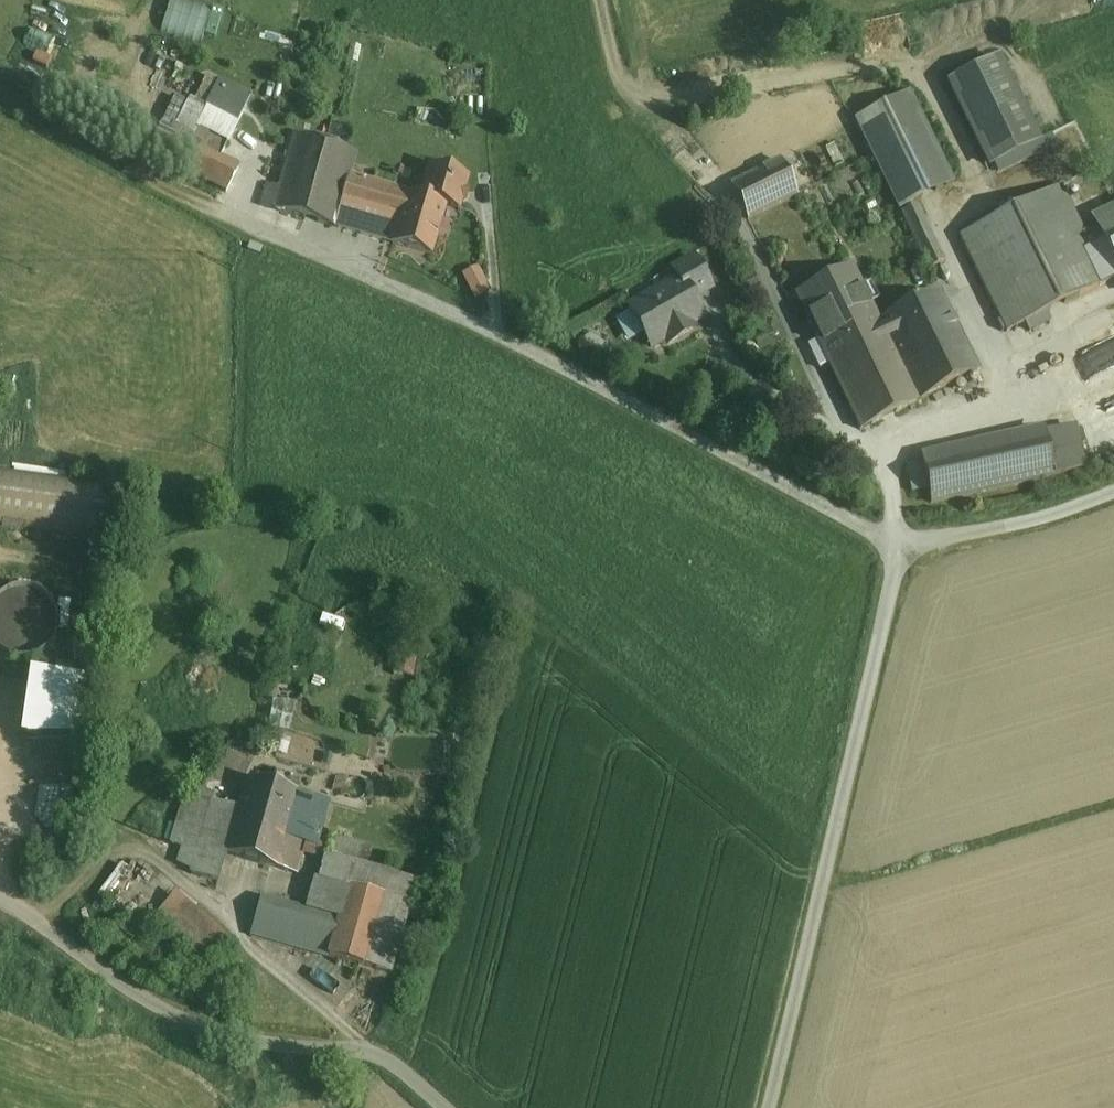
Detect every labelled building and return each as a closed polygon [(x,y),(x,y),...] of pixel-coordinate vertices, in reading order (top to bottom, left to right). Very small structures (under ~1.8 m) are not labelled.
[(163,28),(202,43),(212,18),(220,21),(224,10),(197,0),(173,0),(163,28)] [(50,67),(57,49),(37,40),(29,58),(50,67)] [(950,85),(989,165),(1038,142),(998,61),(950,85)] [(493,71),(461,70),(460,95),(494,96),(493,71)] [(254,97),(215,86),(204,124),(229,131),(243,135),(254,97)] [(953,182),(910,95),(856,122),(899,208),(953,182)] [(229,131),(204,124),(196,120),(187,141),(200,148),(218,157),(229,131)] [(294,135),(279,187),(280,187),(273,209),(305,218),(326,144),(294,135)] [(356,152),(326,144),(305,218),(335,227),(349,176),(352,165),(356,152)] [(218,157),(200,148),(187,170),(225,191),(238,168),(218,157)] [(780,161),(732,185),(748,218),(796,195),(780,161)] [(452,165),(443,162),(440,164),(438,169),(429,167),(421,197),(446,204),(445,204),(458,208),(467,178),(452,173),(454,168),(452,165)] [(376,172),(352,165),(349,176),(373,183),(376,172)] [(373,183),(349,176),(335,227),(393,243),(407,193),(373,183)] [(279,187),(267,183),(260,205),(273,209),(280,187),(279,187)] [(1061,188),(968,234),(960,238),(1007,332),(1030,320),(1030,321),(1108,282),(1092,250),(1061,188)] [(421,197),(407,193),(393,243),(431,254),(445,204),(446,204),(421,197)] [(1092,218),(1104,244),(1092,250),(1108,282),(1113,279),(1113,207),(1092,218)] [(940,257),(921,215),(906,221),(901,224),(919,268),(940,257)] [(711,288),(694,258),(673,270),(679,280),(681,279),(692,299),(711,288)] [(481,263),(464,270),(477,297),(494,289),(481,263)] [(853,264),(796,293),(807,317),(864,289),(853,264)] [(679,280),(630,309),(647,339),(662,330),(669,343),(693,329),(690,323),(702,316),(692,299),(681,279),(679,280)] [(864,289),(807,317),(861,429),(918,400),(879,321),(864,289)] [(938,291),(879,321),(918,400),(978,371),(938,291)] [(1073,428),(1045,434),(1054,476),(1082,470),(1073,428)] [(928,488),(931,503),(1054,476),(1045,434),(922,460),(922,462),(928,488)] [(922,462),(907,465),(913,491),(928,488),(922,462)] [(107,539),(115,484),(0,467),(0,524),(107,539)] [(55,609),(52,602),(48,597),(44,593),(39,590),(36,589),(32,587),(26,586),(12,587),(0,594),(0,648),(7,654),(21,657),(34,655),(46,648),(54,637),(57,623),(55,609)] [(74,739),(82,675),(29,668),(21,732),(74,739)] [(211,789),(179,782),(167,838),(179,840),(173,867),(212,879),(219,849),(227,815),(248,820),(250,810),(209,799),(211,789)] [(248,820),(298,832),(307,795),(256,784),(250,810),(248,820)] [(336,802),(307,795),(298,832),(315,836),(313,843),(326,846),(336,802)] [(248,820),(227,815),(219,849),(239,854),(291,866),(298,832),(248,820)] [(315,836),(298,832),(291,866),(307,869),(313,843),(315,836)] [(239,854),(219,849),(212,879),(233,883),(239,854)] [(416,876),(324,854),(319,878),(338,883),(335,900),(354,904),(345,950),(326,946),(323,961),(396,979),(416,876)] [(333,910),(276,898),(268,934),(326,946),(345,950),(354,904),(335,900),(333,910)] [(209,922),(186,901),(161,929),(195,960),(205,949),(195,939),(209,922)] [(235,946),(209,922),(195,939),(205,949),(195,960),(209,975),(235,946)]
